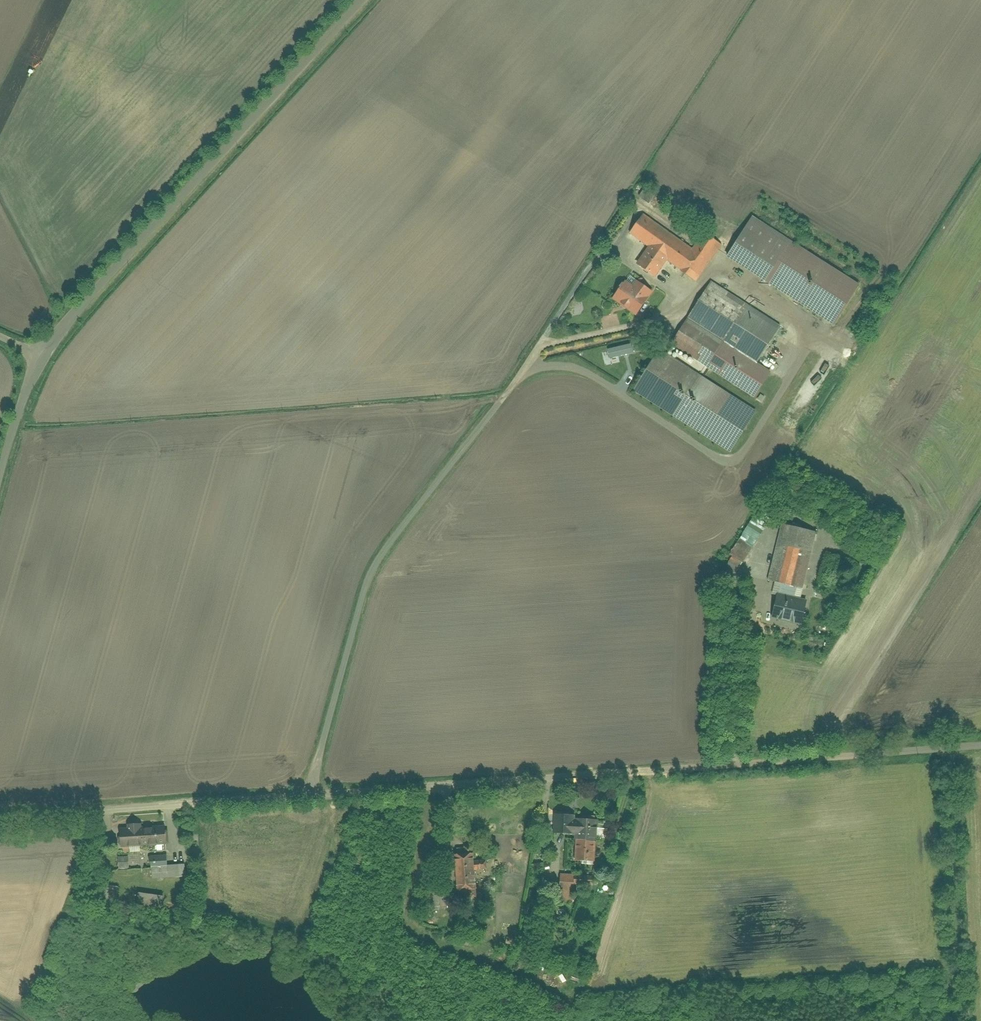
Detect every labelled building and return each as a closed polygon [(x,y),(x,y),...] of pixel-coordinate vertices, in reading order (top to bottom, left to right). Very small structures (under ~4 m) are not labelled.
[(648,188),(641,198),(652,206),(659,196),(648,188)] [(658,280),(670,262),(698,281),(721,246),(704,234),(695,247),(646,214),(632,236),(653,250),(641,269),(658,280)] [(755,219),(728,258),(767,284),(793,244),(755,219)] [(630,282),(616,301),(641,318),(654,300),(651,298),(654,293),(639,282),(636,287),(630,282)] [(712,284),(688,322),(760,366),(784,328),(712,284)] [(617,316),(605,317),(605,327),(618,326),(617,316)] [(639,350),(635,340),(610,349),(614,359),(639,350)] [(660,352),(635,391),(677,418),(702,379),(660,352)] [(727,559),(742,567),(768,523),(754,514),(727,559)] [(781,525),(768,583),(805,592),(818,533),(781,525)] [(866,582),(859,595),(871,601),(878,588),(866,582)] [(720,600),(732,601),(733,585),(721,584),(720,600)] [(781,597),(775,619),(807,627),(812,605),(781,597)] [(578,837),(577,864),(598,864),(599,820),(578,820),(578,822),(568,822),(567,837),(578,837)] [(145,825),(130,825),(131,831),(121,831),(122,847),(168,845),(167,829),(145,830),(145,825)] [(476,854),(455,856),(458,893),(479,891),(476,854)] [(171,855),(154,856),(154,878),(187,878),(187,866),(171,866),(171,855)] [(119,859),(119,871),(132,871),(132,858),(119,859)] [(561,876),(560,905),(578,906),(579,887),(596,888),(597,878),(561,876)] [(108,903),(119,904),(122,878),(110,877),(108,903)] [(141,888),(139,902),(164,905),(166,891),(141,888)]
